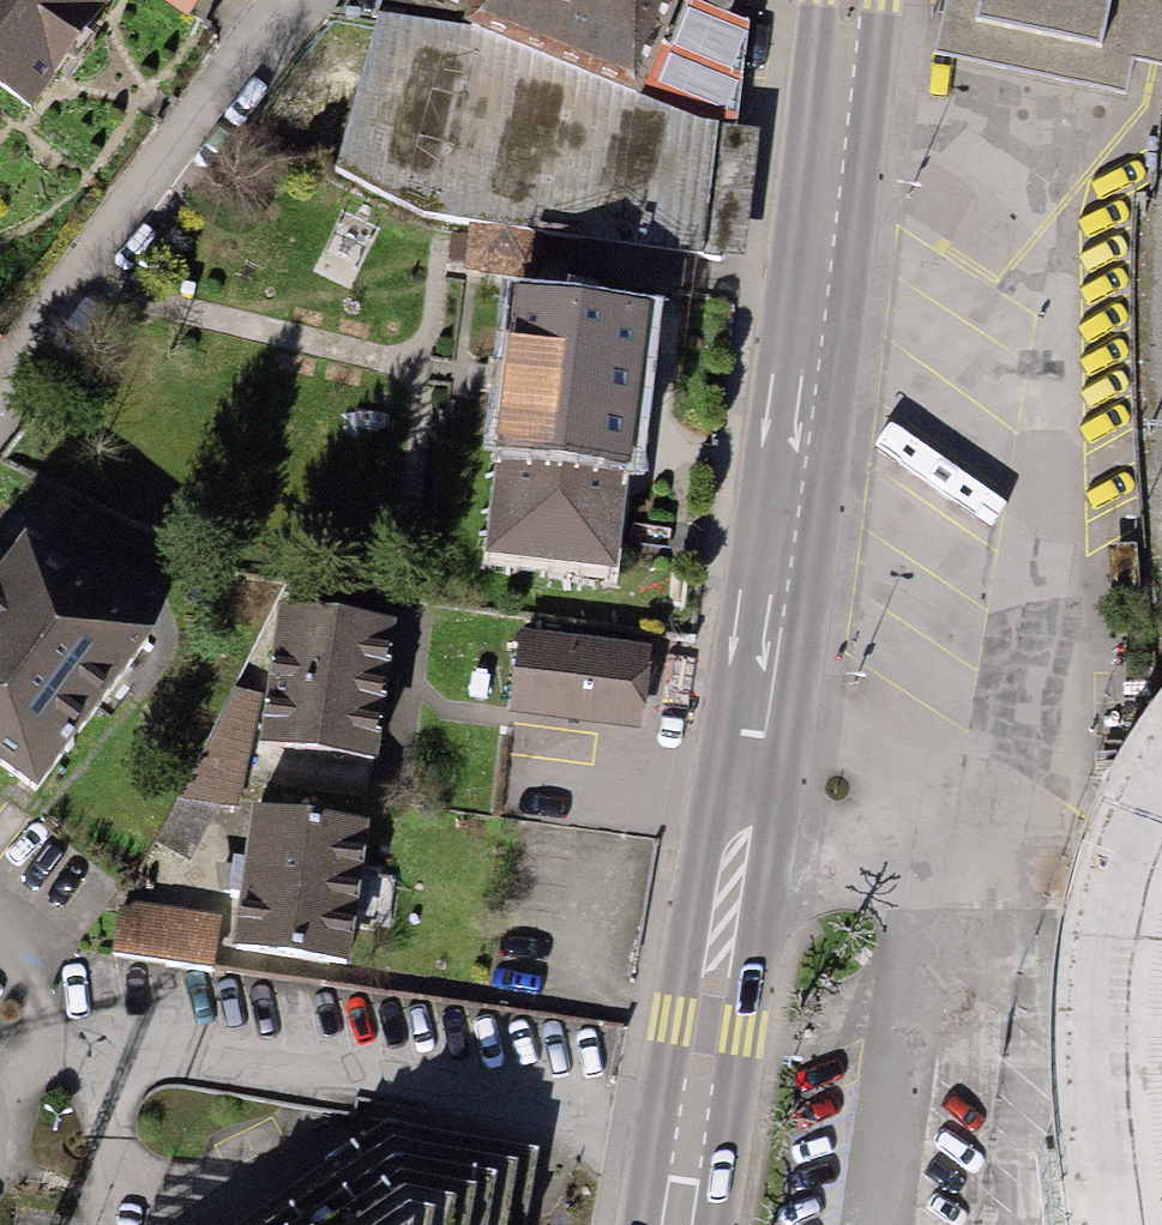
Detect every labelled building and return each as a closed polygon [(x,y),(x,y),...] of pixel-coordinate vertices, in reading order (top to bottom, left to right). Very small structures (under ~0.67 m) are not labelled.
[(33,107),(112,0),(0,0),(0,83),(33,107)] [(187,15),(198,0),(167,0),(187,15)] [(377,11),(463,22),(697,118),(738,123),(743,34),(748,22),(729,9),(734,0),(381,0),(377,11)] [(935,54),(1125,96),(1135,60),(1161,65),(1161,0),(947,0),(935,54)] [(377,11),(336,170),(429,220),(467,222),(528,229),(570,240),(690,256),(716,260),(738,123),(697,118),(463,22),(377,11)] [(465,238),(463,266),(523,273),(528,229),(467,222),(465,238)] [(565,275),(685,292),(690,256),(570,240),(565,275)] [(489,553),(619,568),(651,305),(516,288),(489,553)] [(0,565),(0,761),(37,788),(156,627),(25,531),(0,565)] [(277,604),(260,743),(379,758),(396,619),(277,604)] [(652,646),(520,629),(509,711),(644,730),(642,717),(647,718),(649,688),(657,666),(649,666),(652,646)] [(261,703),(236,686),(179,797),(220,804),(228,806),(261,703)] [(220,804),(179,797),(155,840),(192,861),(220,804)] [(239,895),(233,947),(350,963),(369,819),(251,803),(244,858),(233,857),(228,894),(239,895)] [(118,906),(113,954),(167,961),(217,967),(221,911),(118,906)] [(539,1147),(382,1119),(237,1224),(526,1224),(539,1147)]
